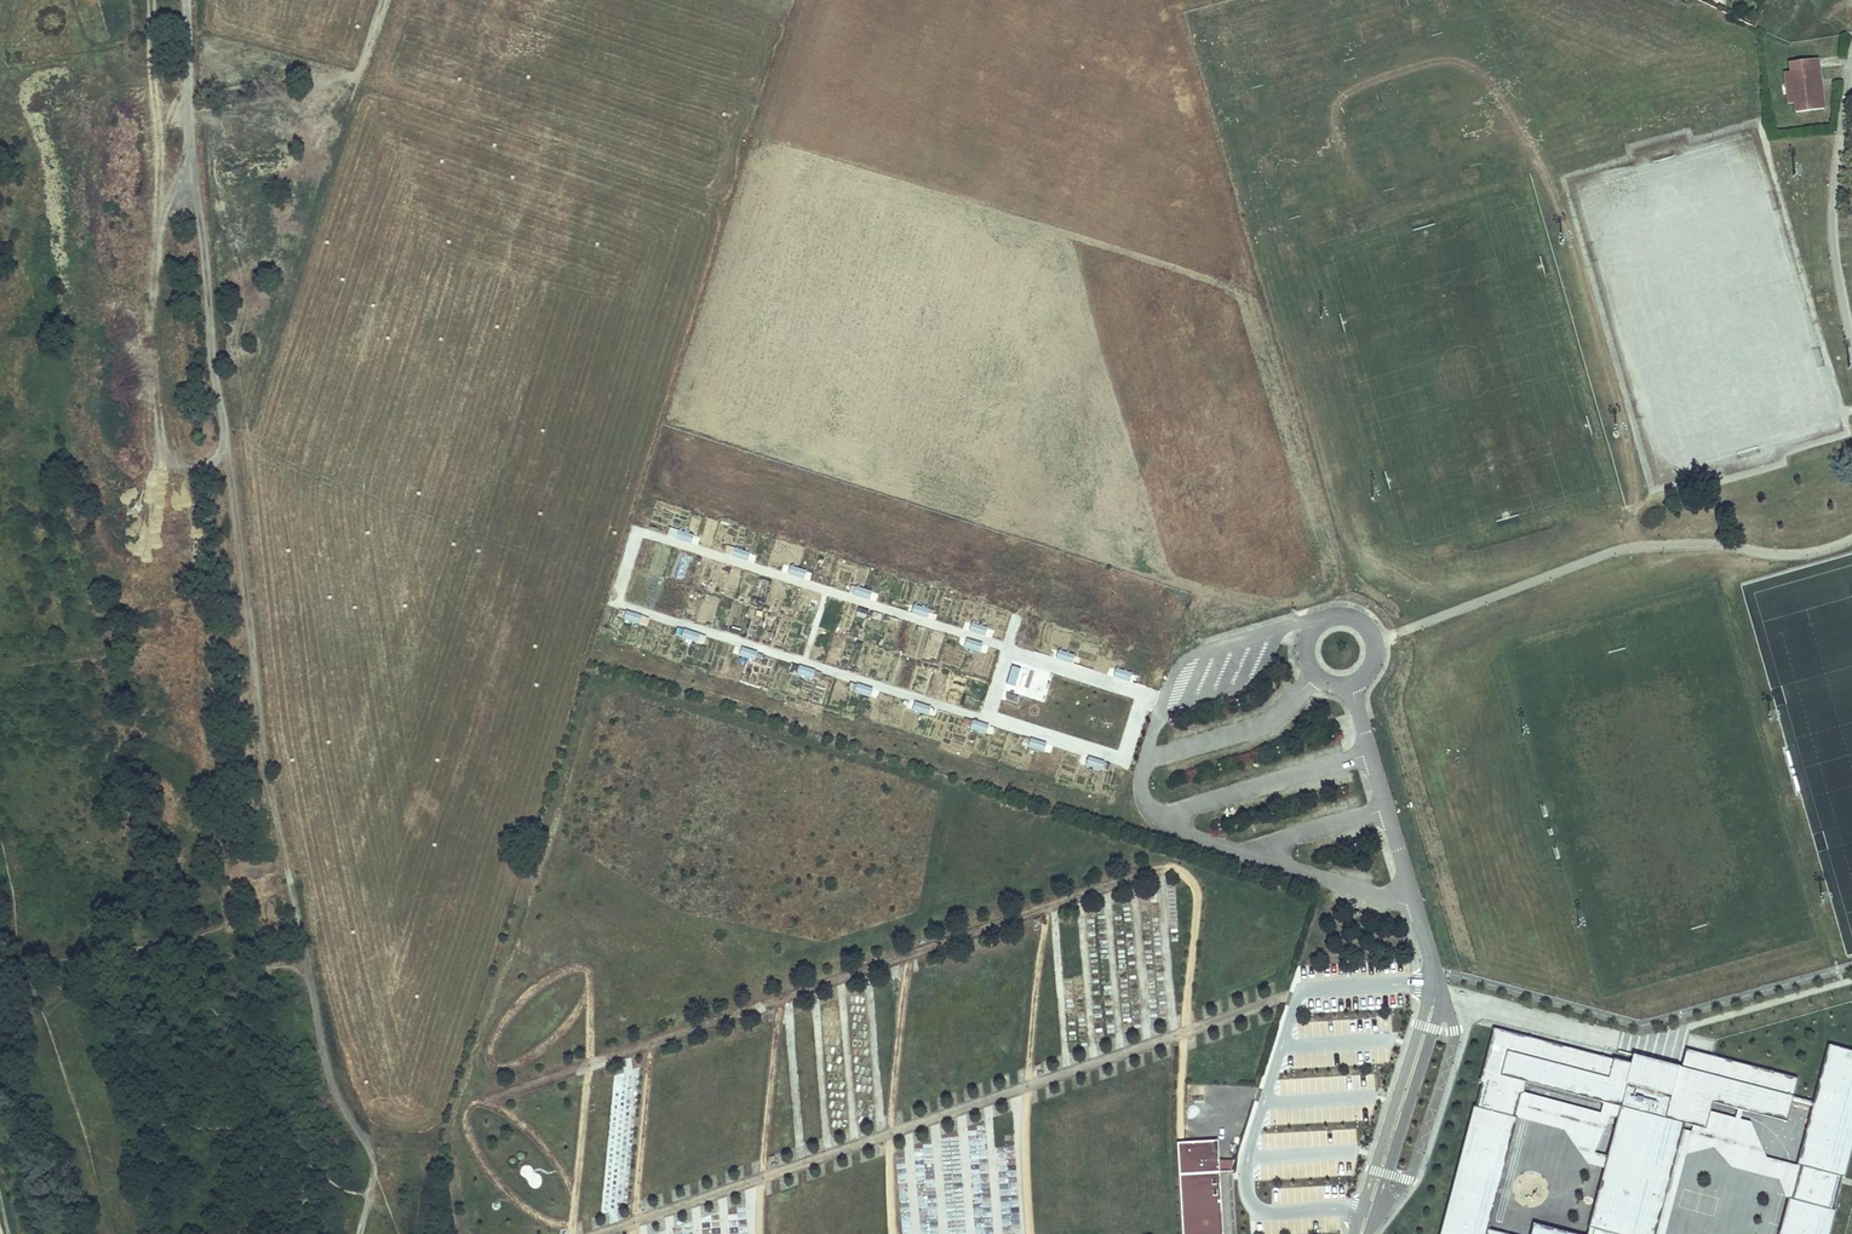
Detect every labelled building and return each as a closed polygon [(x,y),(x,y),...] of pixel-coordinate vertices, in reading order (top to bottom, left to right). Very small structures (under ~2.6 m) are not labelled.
[(1818,68),(1815,69),(1812,69),(1811,59),(1789,62),(1790,71),(1794,102),(1795,112),(1824,108),(1821,86),(1815,87),(1815,80),(1820,80),(1818,68)] [(1794,102),(1790,71),(1784,72),(1788,103),(1794,102)] [(1685,1064),(1636,1051),(1633,1062),(1615,1057),(1492,1025),(1478,1080),(1483,1081),(1477,1104),(1472,1103),(1437,1233),(1510,1233),(1488,1228),(1519,1117),(1566,1130),(1589,1164),(1605,1169),(1587,1233),(1667,1233),(1688,1154),(1713,1147),(1733,1167),(1781,1180),(1790,1197),(1780,1233),(1829,1233),(1851,1148),(1851,1051),(1832,1045),(1800,1166),(1769,1158),(1752,1121),(1712,1111),(1714,1103),(1787,1122),(1798,1077),(1689,1049),(1685,1064)] [(1184,1143),(1189,1233),(1222,1233),(1218,1173),(1218,1162),(1217,1141),(1184,1143)] [(1233,1161),(1218,1162),(1218,1173),(1230,1172),(1231,1169),(1233,1161)] [(1535,1221),(1531,1233),(1580,1233),(1535,1221)]
